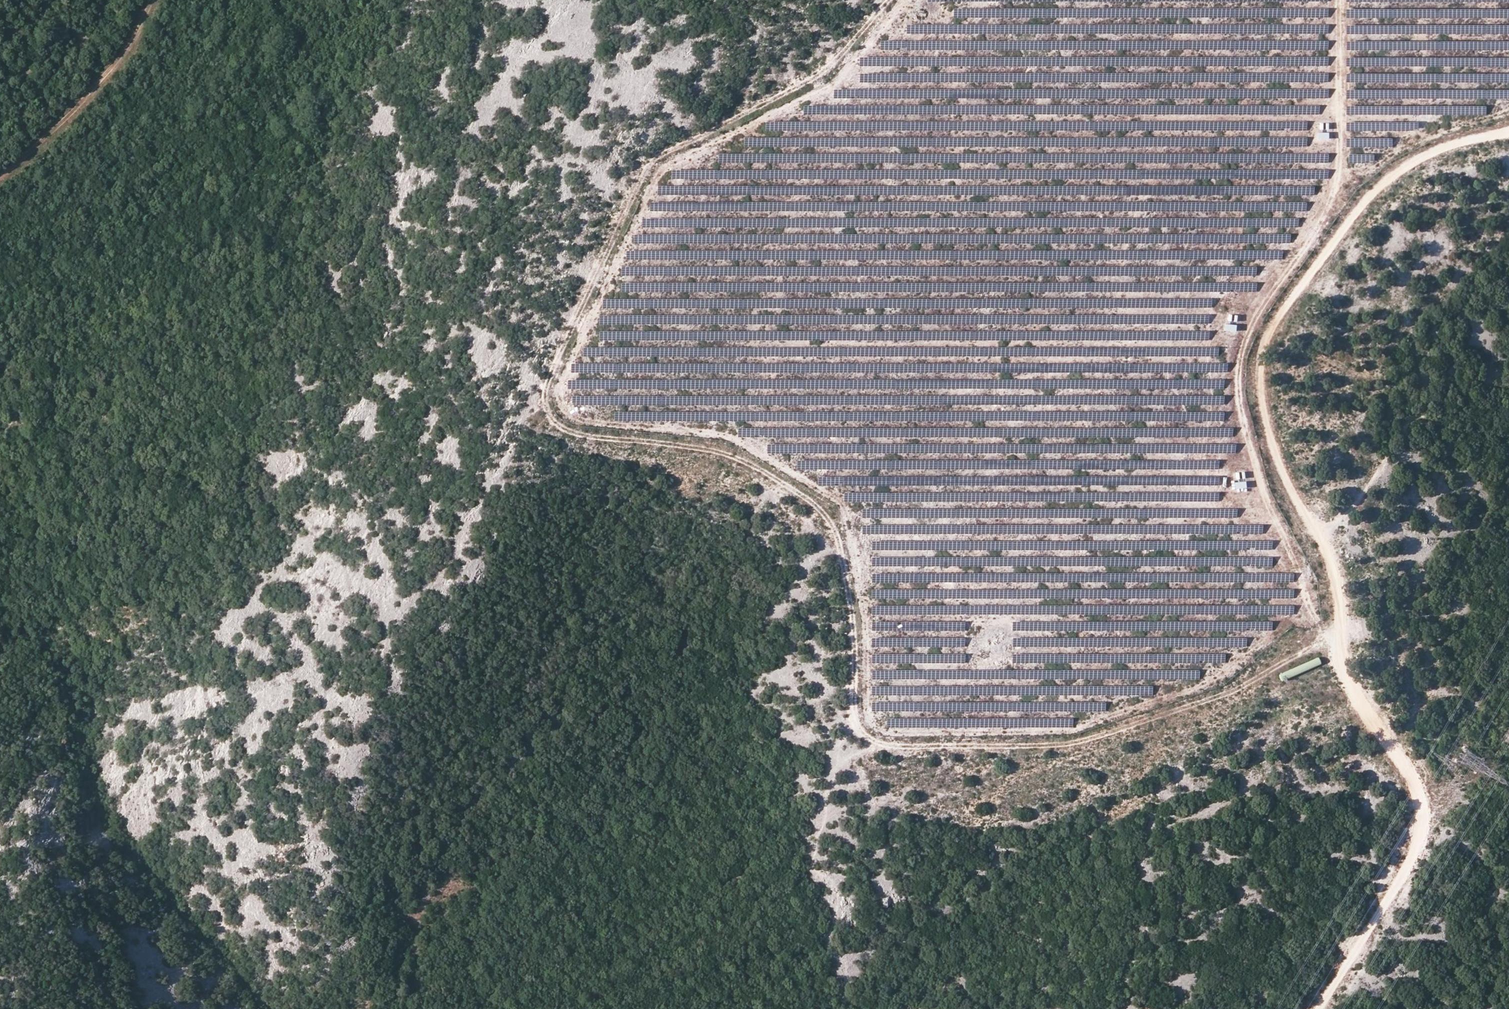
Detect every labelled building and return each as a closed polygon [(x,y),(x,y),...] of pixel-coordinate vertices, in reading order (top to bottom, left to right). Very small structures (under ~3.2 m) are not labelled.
[(1317,130),(1316,138),(1328,139),(1330,132),(1317,130)] [(1234,489),(1245,487),(1244,479),(1233,481),(1234,489)]
